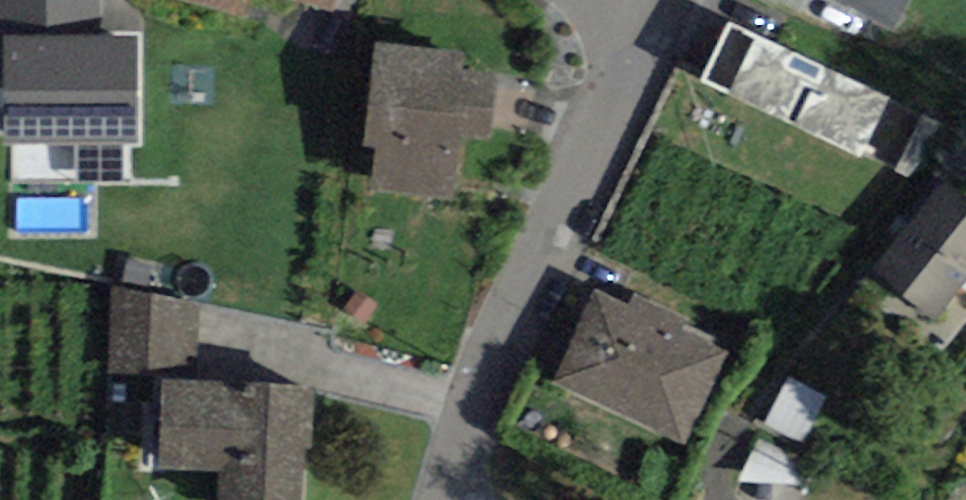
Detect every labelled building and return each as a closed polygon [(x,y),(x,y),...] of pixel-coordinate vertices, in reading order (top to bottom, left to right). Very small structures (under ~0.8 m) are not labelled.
[(101,34),(101,0),(0,0),(0,36),(3,36),(101,34)] [(331,10),(334,0),(295,0),(331,10)] [(910,0),(835,0),(892,32),(910,0)] [(946,126),(729,22),(701,81),(919,184),(946,126)] [(5,145),(139,143),(137,34),(101,34),(3,36),(5,145)] [(371,190),(452,200),(459,139),(491,142),(499,74),(463,70),(465,50),(376,40),(363,146),(376,147),(371,190)] [(965,283),(965,198),(948,182),(874,269),(934,320),(965,283)] [(111,287),(108,372),(198,376),(201,304),(111,287)] [(554,384),(686,444),(729,351),(684,330),(689,318),(634,293),(629,305),(597,290),(554,384)] [(799,445),(829,398),(793,377),(764,424),(799,445)] [(305,448),(312,448),(315,387),(162,380),(159,440),(158,468),(220,471),(218,499),(303,499),(304,475),(305,448)]
